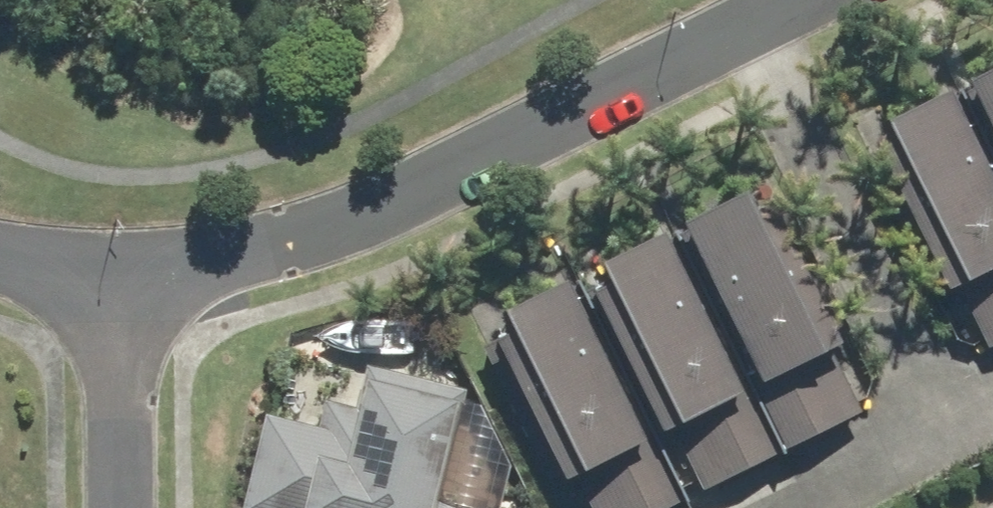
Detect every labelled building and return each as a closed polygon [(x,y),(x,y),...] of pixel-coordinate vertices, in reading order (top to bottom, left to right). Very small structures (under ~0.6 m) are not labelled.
[(953,89),(992,169),(992,69),(953,89)] [(942,292),(951,287),(986,357),(992,354),(992,169),(953,89),(863,134),(942,292)] [(666,228),(778,454),(865,411),(753,185),(666,228)] [(778,454),(666,228),(575,273),(687,499),(778,454)] [(575,273),(490,315),(501,337),(476,350),(544,487),(572,474),(589,507),(668,507),(687,499),(575,273)] [(329,361),(306,356),(290,428),(256,420),(236,507),(461,507),(480,425),(448,418),(455,389),(329,361)]
